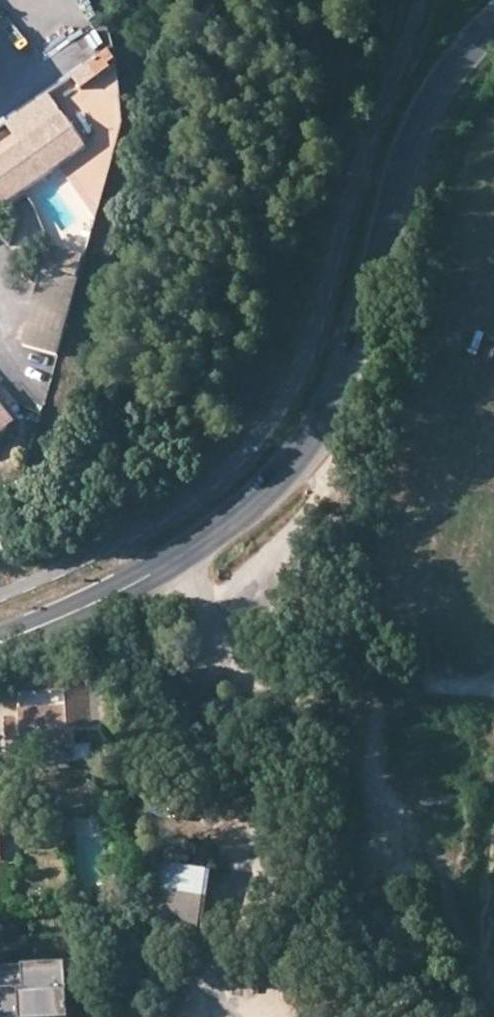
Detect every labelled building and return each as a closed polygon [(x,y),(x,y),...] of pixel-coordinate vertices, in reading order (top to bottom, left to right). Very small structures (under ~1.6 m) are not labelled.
[(81,0),(61,0),(67,9),(81,0)] [(88,52),(104,46),(98,31),(82,38),(88,52)] [(102,88),(114,80),(112,78),(120,73),(114,64),(94,76),(102,88)] [(84,100),(102,88),(94,76),(76,88),(84,100)] [(12,130),(26,152),(70,123),(55,102),(12,130)] [(0,169),(0,200),(8,212),(92,157),(70,123),(26,152),(0,169)] [(51,361),(74,270),(43,262),(20,353),(51,361)] [(9,428),(0,416),(0,435),(9,428)] [(94,732),(109,731),(106,688),(90,689),(90,692),(94,732)] [(69,710),(21,713),(21,721),(7,721),(10,765),(26,765),(25,752),(77,749),(75,734),(94,732),(90,692),(68,694),(69,710)] [(206,867),(153,861),(138,985),(171,989),(174,964),(194,967),(206,867)] [(0,970),(0,1016),(71,1016),(69,966),(0,970)]
